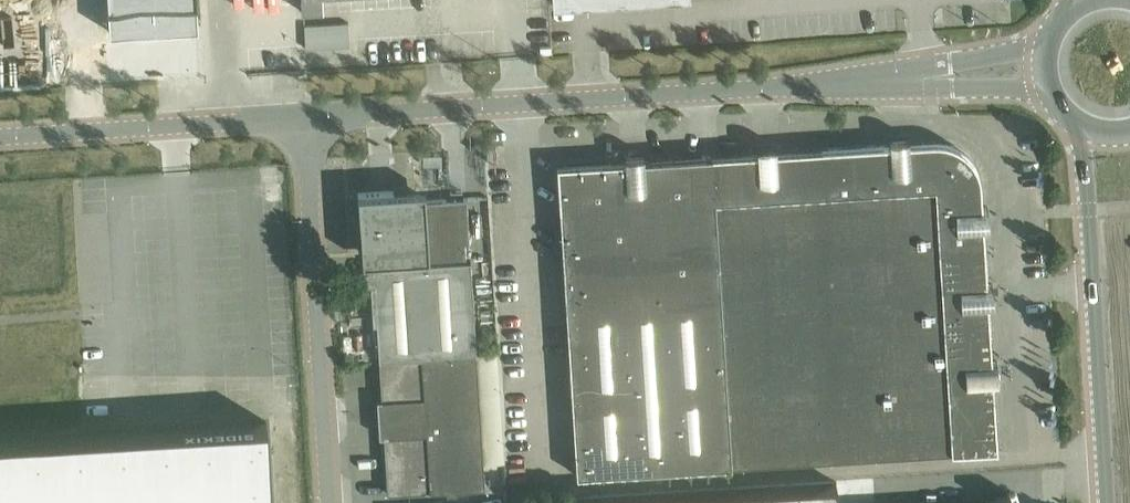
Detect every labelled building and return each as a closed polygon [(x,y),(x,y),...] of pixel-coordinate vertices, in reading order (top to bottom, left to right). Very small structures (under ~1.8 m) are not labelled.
[(122,3),(123,29),(212,24),(211,0),(121,0),(122,3)] [(301,10),(323,9),(322,7),(322,0),(301,0),(301,10)] [(348,21),(304,24),(306,48),(350,45),(348,21)] [(981,206),(980,182),(980,181),(979,180),(979,179),(979,178),(979,177),(979,176),(979,175),(978,174),(978,173),(978,172),(978,171),(977,171),(977,170),(977,169),(976,168),(976,167),(975,166),(975,165),(975,164),(974,164),(974,163),(974,162),(973,162),(973,161),(972,160),(972,159),(971,159),(971,158),(970,158),(970,157),(969,157),(969,156),(969,155),(968,155),(968,154),(967,154),(967,153),(966,153),(966,152),(965,152),(965,151),(964,151),(963,150),(962,150),(962,149),(961,149),(961,148),(960,148),(959,147),(958,147),(957,146),(956,145),(955,145),(954,145),(953,144),(952,144),(951,143),(950,143),(949,143),(949,142),(948,142),(947,142),(946,142),(945,142),(945,141),(944,141),(943,141),(942,141),(941,141),(940,141),(939,141),(938,140),(937,140),(936,140),(935,140),(934,140),(933,140),(932,140),(909,142),(908,136),(889,137),(889,143),(776,150),(776,144),(756,145),(757,151),(644,159),(644,152),(624,154),(624,160),(557,164),(576,473),(996,447),(992,380),(998,380),(997,360),(991,360),(987,303),(993,302),(992,282),(986,283),(982,225),(988,225),(987,205),(981,206)] [(365,228),(367,255),(373,254),(374,265),(383,264),(382,262),(382,261),(382,260),(382,259),(382,258),(383,257),(383,256),(384,256),(385,255),(386,254),(388,254),(389,253),(390,253),(392,254),(393,254),(394,255),(395,255),(396,256),(396,257),(397,258),(397,259),(398,260),(398,261),(397,261),(397,263),(426,261),(422,199),(425,199),(424,188),(358,192),(360,228),(365,228)] [(422,199),(426,261),(397,263),(397,261),(398,261),(398,260),(397,258),(396,257),(396,256),(395,255),(394,255),(393,254),(392,254),(390,253),(389,253),(388,254),(386,254),(385,255),(384,256),(383,256),(383,257),(382,258),(382,259),(382,260),(382,261),(382,262),(383,264),(374,265),(373,265),(373,268),(371,268),(371,267),(370,267),(367,268),(366,269),(365,270),(365,271),(364,273),(364,274),(364,275),(364,277),(364,279),(365,280),(366,281),(368,282),(369,283),(370,283),(372,283),(372,282),(374,282),(472,276),(470,258),(467,258),(466,241),(469,241),(466,197),(425,199),(422,199)] [(379,359),(476,352),(472,276),(374,282),(379,359)] [(379,359),(388,492),(410,491),(484,487),(476,352),(379,359)] [(266,421),(0,439),(0,502),(272,502),(266,421)] [(580,498),(580,502),(838,502),(837,481),(580,498)] [(1007,490),(984,491),(984,492),(985,499),(963,500),(919,502),(1008,502),(1007,490)]
